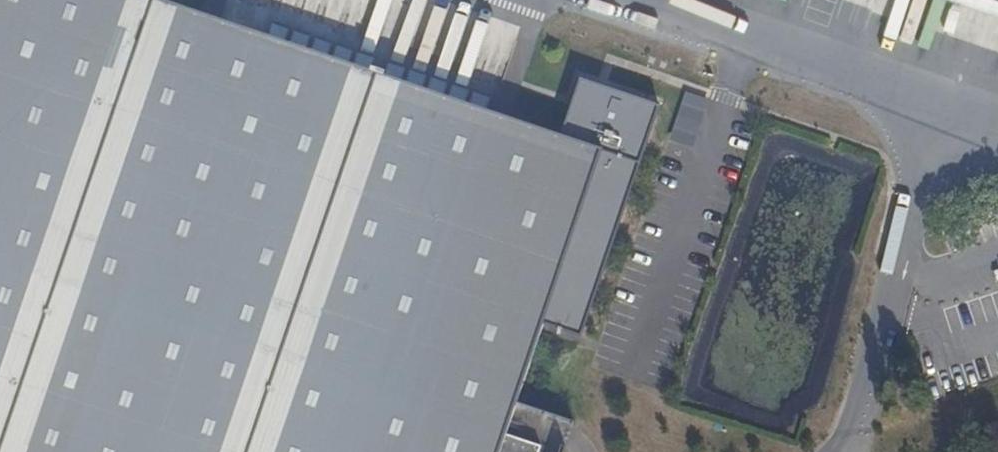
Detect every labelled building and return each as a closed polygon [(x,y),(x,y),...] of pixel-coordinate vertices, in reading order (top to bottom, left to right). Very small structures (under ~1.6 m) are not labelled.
[(498,441),(537,328),(574,341),(653,111),(572,83),(552,140),(145,0),(0,0),(0,451),(530,451),(498,441)] [(673,134),(695,142),(709,100),(688,92),(673,134)]
